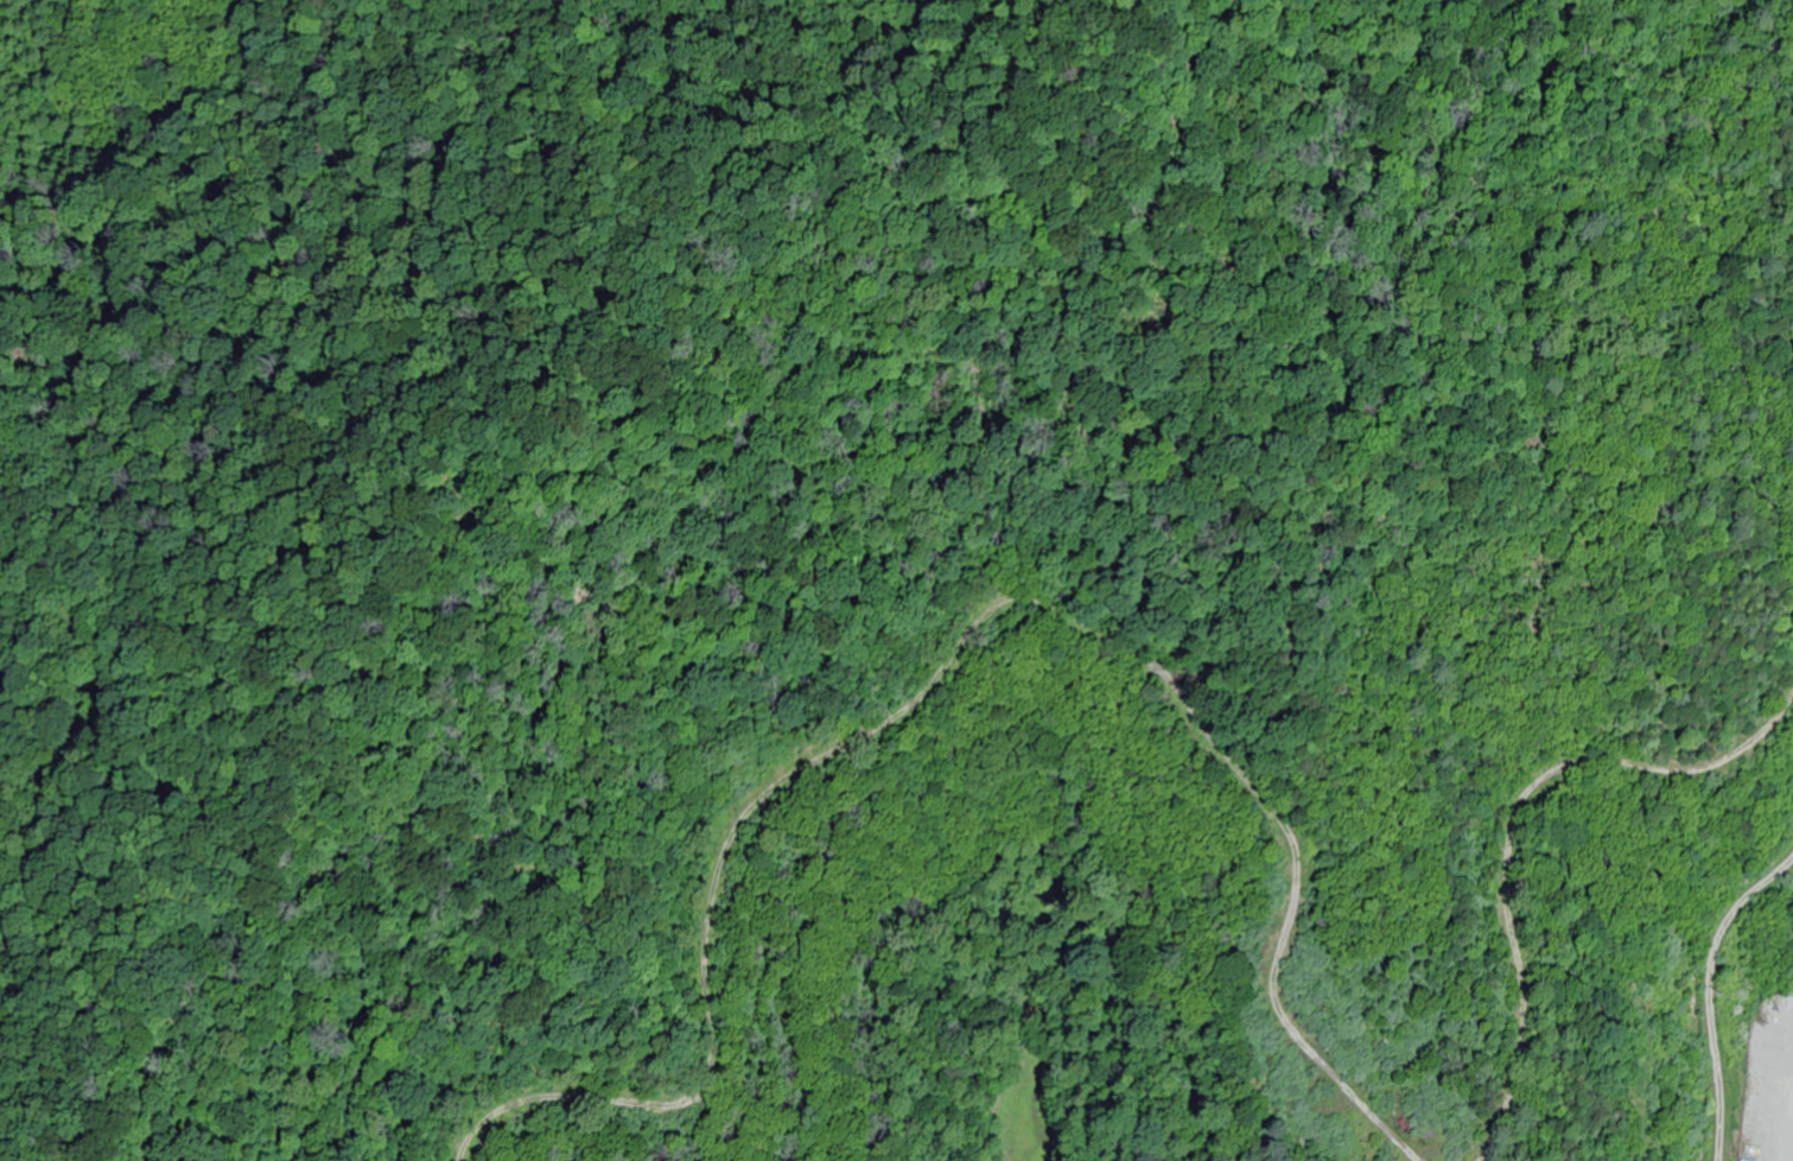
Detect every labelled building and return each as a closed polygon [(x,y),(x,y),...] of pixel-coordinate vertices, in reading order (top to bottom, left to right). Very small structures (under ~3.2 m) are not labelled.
[(1778,1056),(1778,1045),(1754,1045),(1754,1055),(1778,1056)]
